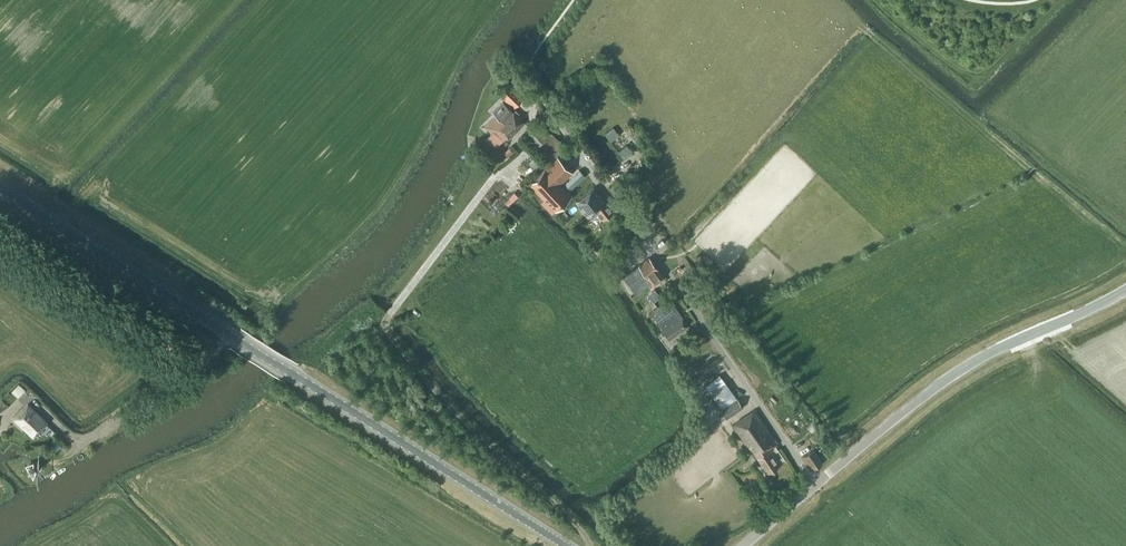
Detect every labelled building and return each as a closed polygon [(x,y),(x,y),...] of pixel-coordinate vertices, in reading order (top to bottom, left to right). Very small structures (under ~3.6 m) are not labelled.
[(514,107),(523,97),(509,84),(500,94),(514,107)] [(508,141),(525,123),(519,117),(520,115),(515,110),(513,111),(503,102),(493,112),(496,115),(485,126),(501,142),(505,138),(508,141)] [(615,124),(606,131),(612,139),(621,132),(615,124)] [(549,134),(535,148),(549,163),(565,147),(559,141),(560,140),(552,131),(549,134)] [(627,155),(634,149),(628,142),(621,149),(627,155)] [(509,147),(504,152),(508,156),(513,151),(509,147)] [(555,210),(571,195),(560,183),(571,172),(557,157),(530,183),(555,210)] [(570,185),(575,191),(587,181),(582,175),(570,185)] [(603,220),(613,212),(594,187),(576,201),(588,216),(590,215),(592,218),(598,213),(603,220)] [(514,190),(506,199),(525,216),(533,207),(514,190)] [(615,251),(613,248),(606,253),(608,255),(607,256),(613,265),(621,260),(620,258),(623,256),(618,249),(615,251)] [(653,285),(664,277),(649,257),(624,276),(636,291),(650,280),(653,285)] [(642,300),(647,306),(653,301),(648,295),(642,300)] [(676,334),(688,326),(680,314),(680,315),(672,305),(654,318),(670,339),(676,335),(676,334)] [(653,310),(657,315),(663,311),(659,306),(653,310)] [(726,419),(743,407),(737,398),(720,410),(726,419)] [(34,436),(47,422),(28,404),(14,418),(34,436)] [(768,472),(783,463),(775,451),(774,451),(772,448),(771,448),(778,444),(755,410),(732,425),(750,451),(752,450),(758,458),(758,457),(768,472)] [(813,470),(823,463),(813,450),(804,457),(813,470)] [(39,469),(39,464),(36,461),(31,461),(28,464),(28,469),(31,473),(36,473),(39,469)]
